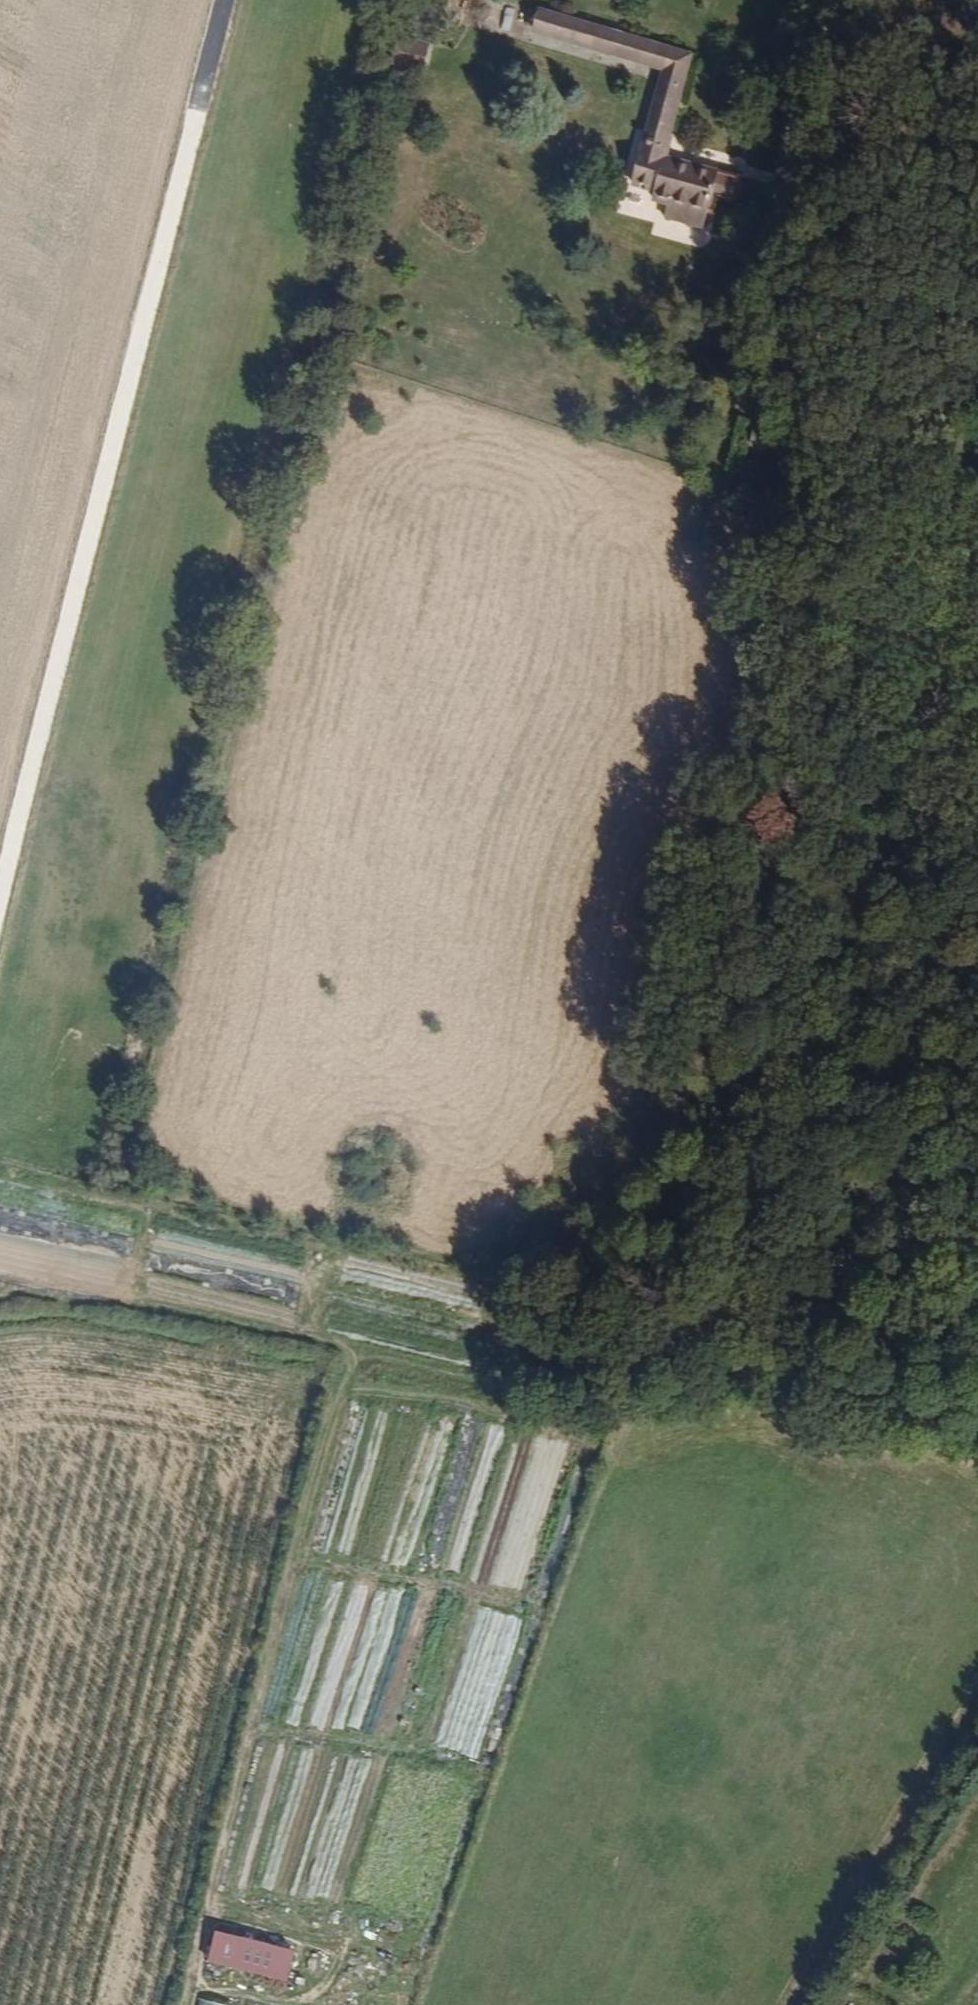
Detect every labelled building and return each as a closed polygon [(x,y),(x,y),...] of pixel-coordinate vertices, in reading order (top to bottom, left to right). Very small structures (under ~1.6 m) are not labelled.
[(664,135),(684,53),(526,13),(521,32),(660,69),(645,129),(664,135)] [(645,129),(660,69),(521,32),(521,35),(655,71),(641,128),(645,129)] [(658,159),(660,152),(664,135),(645,129),(640,154),(658,159)] [(660,216),(699,226),(714,165),(660,152),(658,159),(640,154),(632,181),(653,187),(651,194),(664,200),(660,216)] [(216,1929),(207,1961),(288,1983),(297,1951),(216,1929)]
